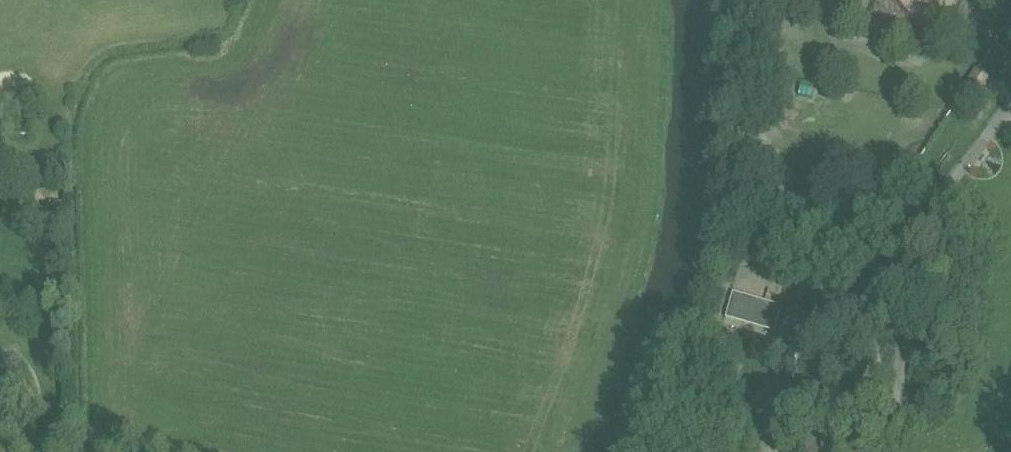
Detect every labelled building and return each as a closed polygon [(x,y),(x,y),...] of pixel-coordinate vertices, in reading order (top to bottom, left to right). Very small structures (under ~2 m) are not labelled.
[(869,12),(925,30),(934,0),(873,0),(869,12)] [(988,75),(978,68),(968,83),(978,90),(988,75)] [(726,317),(776,330),(781,311),(783,304),(733,291),(726,317)]
